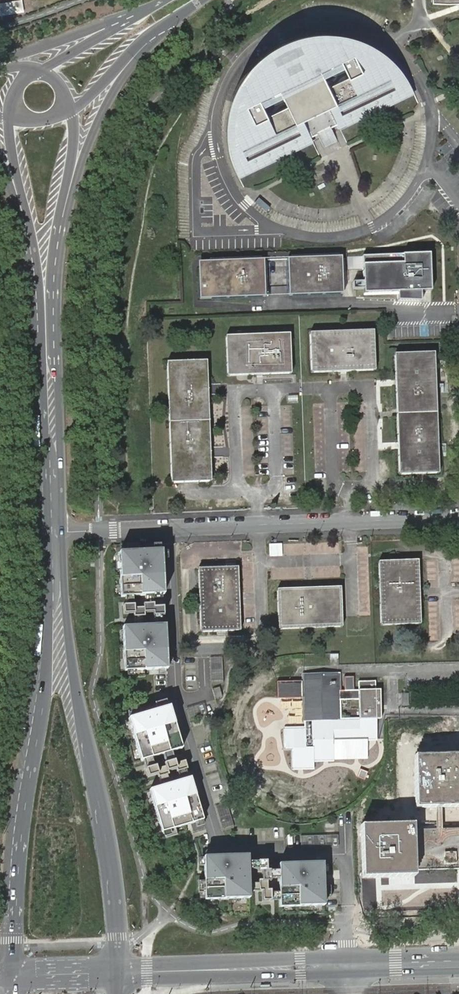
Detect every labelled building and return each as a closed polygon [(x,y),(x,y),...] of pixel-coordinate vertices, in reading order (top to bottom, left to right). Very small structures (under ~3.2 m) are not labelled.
[(338,125),(412,88),(408,81),(403,74),(398,68),(393,61),(387,56),(380,51),(373,46),(370,44),(366,42),(358,39),(350,36),(342,34),(334,33),(326,33),(317,33),(309,34),(301,35),(293,37),(285,41),(277,44),(270,49),(264,53),(257,59),(251,64),(246,71),(243,75),(241,78),(239,82),(237,85),(235,90),(233,93),(232,97),(230,102),(229,106),(228,110),(228,113),(227,114),(227,118),(226,123),(226,127),(226,131),(226,136),(227,140),(227,144),(228,149),(229,153),(230,157),(231,161),(233,165),(234,169),(236,173),(311,137),(314,127),(312,121),(318,117),(324,115),(327,120),(338,125)] [(415,94),(412,88),(338,125),(340,130),(415,94)] [(311,137),(236,173),(239,179),(314,143),(311,137)] [(430,254),(363,256),(363,282),(353,283),(353,290),(363,289),(363,294),(398,293),(398,302),(421,302),(421,292),(431,292),(430,254)] [(342,257),(287,259),(289,296),(343,294),(342,257)] [(199,299),(265,297),(264,260),(204,262),(198,268),(199,299)] [(396,323),(398,337),(405,336),(403,322),(396,323)] [(311,373),(375,371),(374,331),(310,333),(311,373)] [(224,336),(226,377),(289,374),(288,334),(224,336)] [(399,475),(439,474),(435,352),(395,354),(398,439),(399,475)] [(165,363),(170,484),(210,482),(205,361),(165,363)] [(282,543),(269,543),(269,556),(282,556),(282,543)] [(162,551),(119,553),(121,597),(164,595),(162,551)] [(377,562),(380,625),(420,624),(419,592),(417,560),(377,562)] [(200,633),(240,631),(238,599),(237,567),(197,569),(200,633)] [(308,588),(276,590),(278,629),(341,627),(340,587),(308,588)] [(133,606),(123,606),(124,614),(133,614),(133,617),(144,617),(144,613),(153,613),(153,616),(163,616),(163,608),(153,608),(153,605),(143,605),(143,609),(134,609),(133,606)] [(165,625),(122,627),(124,671),(167,669),(165,625)] [(182,666),(182,682),(231,683),(232,667),(182,666)] [(339,700),(339,691),(339,687),(339,674),(303,674),(303,681),(304,698),(304,728),(284,729),(285,749),(292,749),(293,769),(313,769),(313,761),(333,761),(333,741),(377,739),(376,719),(360,720),(340,720),(339,700)] [(353,677),(344,678),(344,691),(354,691),(353,677)] [(303,681),(277,682),(277,699),(304,698),(303,681)] [(344,691),(339,691),(339,700),(359,699),(360,720),(376,719),(381,719),(380,690),(375,690),(375,681),(359,682),(359,690),(354,691),(344,691)] [(182,749),(169,707),(128,719),(141,761),(182,749)] [(416,808),(436,807),(442,807),(458,807),(458,755),(415,756),(416,808)] [(187,769),(184,761),(175,764),(175,761),(164,764),(165,767),(157,769),(156,766),(146,769),(149,777),(158,775),(159,777),(169,774),(168,771),(177,769),(178,772),(187,769)] [(368,772),(360,769),(357,777),(365,780),(368,772)] [(162,832),(203,820),(190,778),(149,790),(162,832)] [(230,808),(219,809),(221,827),(232,826),(230,808)] [(414,870),(413,830),(413,824),(361,826),(363,878),(395,877),(399,877),(415,876),(414,870)] [(413,830),(414,870),(458,869),(458,828),(454,828),(451,829),(442,829),(437,829),(424,829),(421,830),(413,830)] [(315,847),(316,836),(304,835),(303,847),(315,847)] [(322,846),(338,846),(338,835),(322,835),(322,846)] [(248,856),(204,857),(205,899),(249,898),(248,856)] [(266,861),(257,862),(258,872),(261,872),(261,881),(258,881),(258,892),(262,892),(262,901),(271,901),(270,891),(267,891),(267,882),(270,882),(269,871),(266,871),(266,861)] [(323,863),(278,864),(280,907),(324,906),(323,863)] [(335,865),(325,864),(324,879),(333,880),(335,865)]
